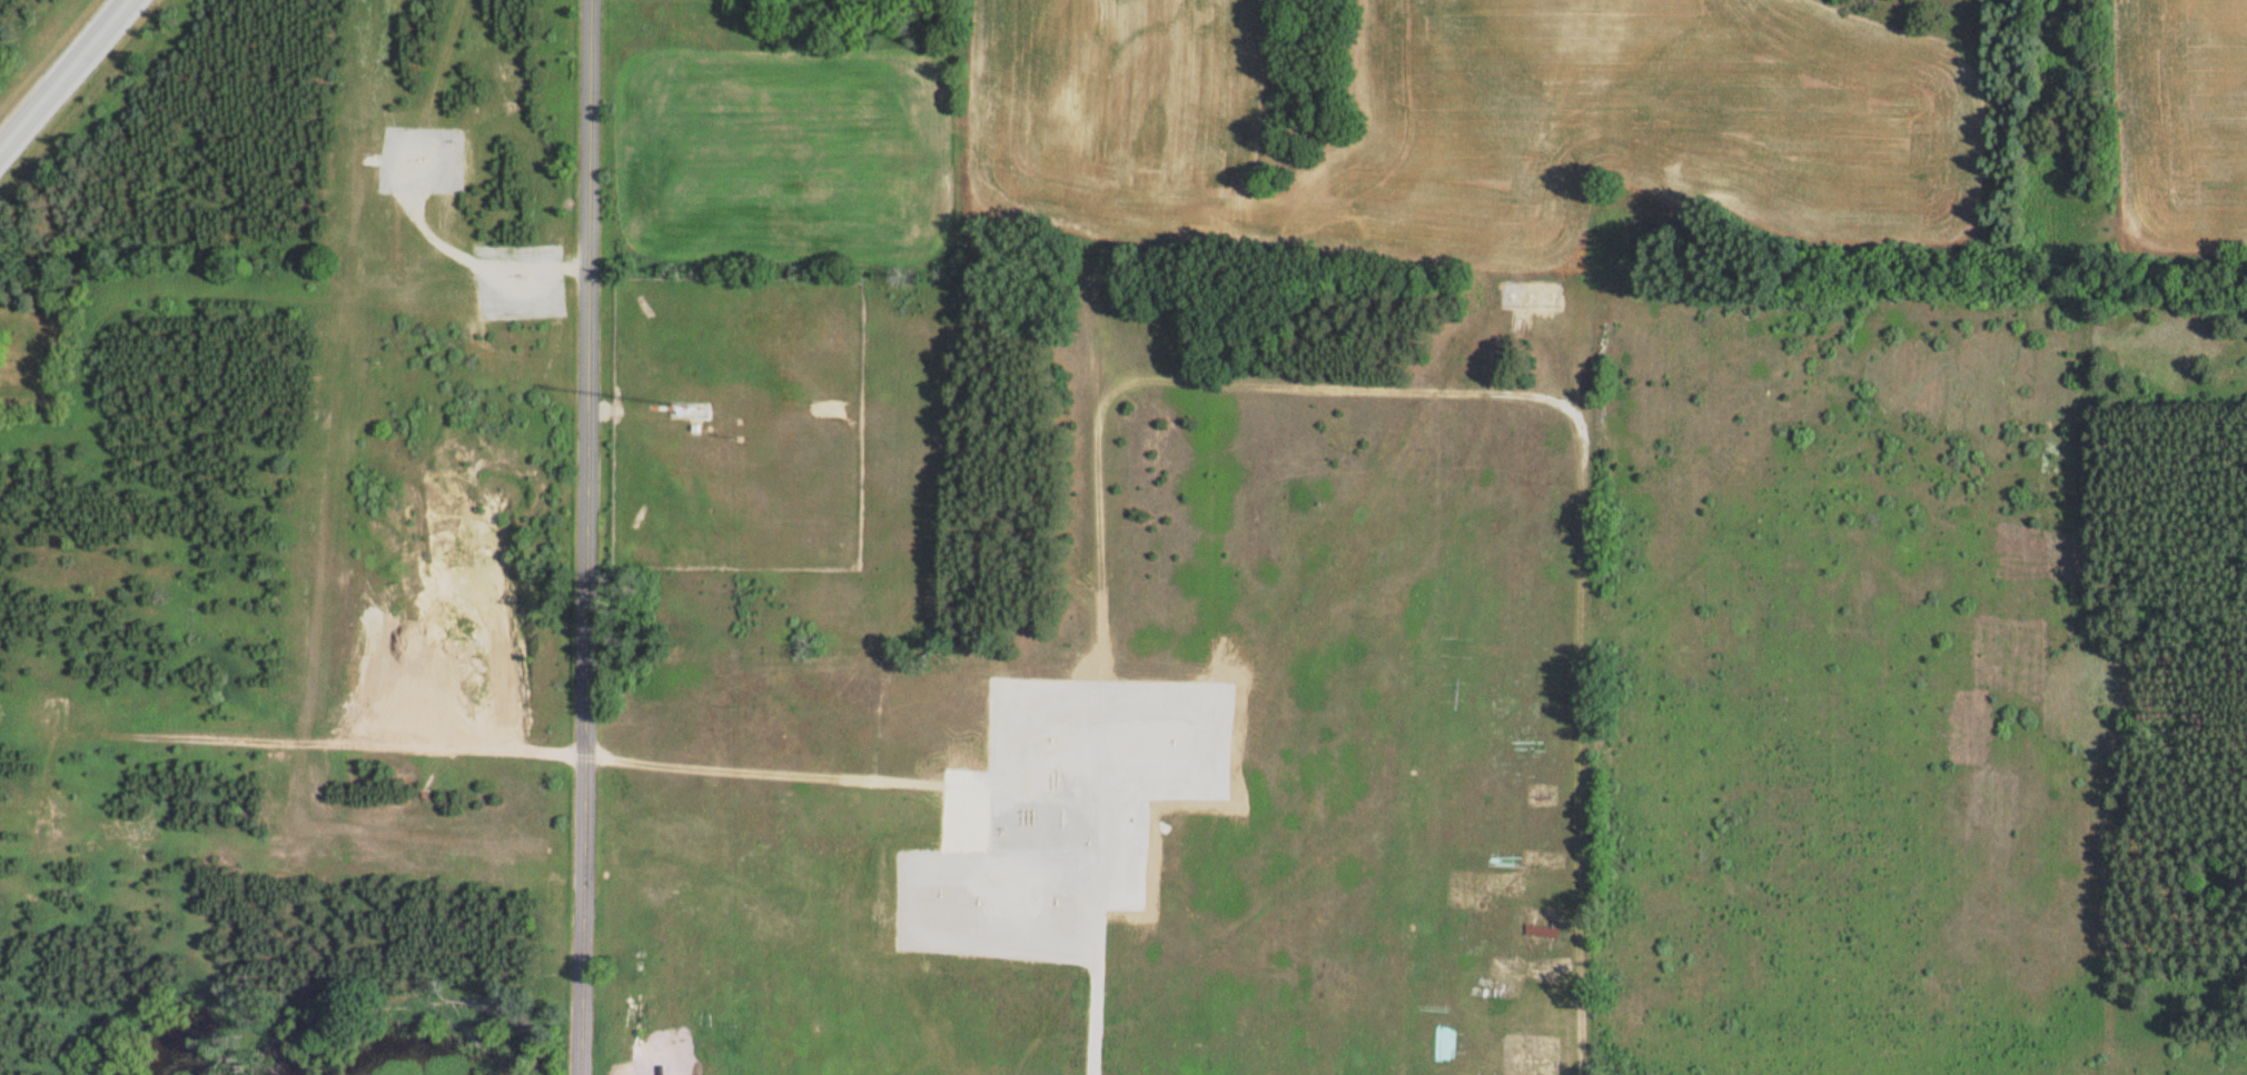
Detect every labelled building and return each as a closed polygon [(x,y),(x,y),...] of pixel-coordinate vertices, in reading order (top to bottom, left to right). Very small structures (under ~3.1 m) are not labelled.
[(1527,936),(1559,937),(1560,927),(1528,926),(1527,936)]
